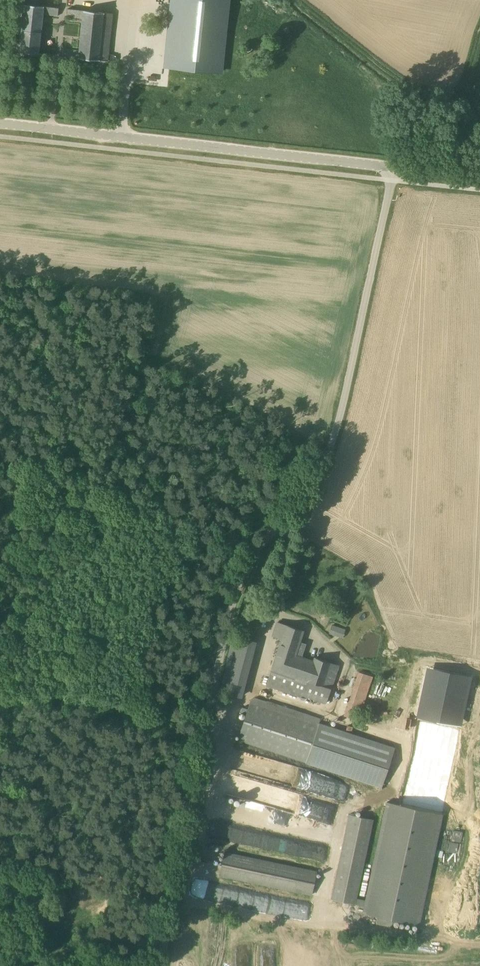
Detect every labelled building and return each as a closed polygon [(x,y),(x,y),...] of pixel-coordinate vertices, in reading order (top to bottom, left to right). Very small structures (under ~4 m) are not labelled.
[(67,17),(83,18),(78,58),(108,61),(109,49),(113,13),(83,10),(84,0),(68,0),(67,17)] [(168,68),(218,74),(226,0),(175,0),(168,68)] [(59,7),(23,4),(20,39),(18,51),(38,54),(43,14),(58,16),(59,7)] [(338,665),(315,657),(313,662),(295,655),(299,642),(303,630),(277,622),(273,636),(282,639),(266,686),(293,694),(293,692),(326,702),(331,688),(338,665)] [(329,633),(336,636),(339,627),(332,624),(329,633)] [(242,696),(255,641),(232,636),(219,691),(242,696)] [(425,665),(415,715),(418,715),(402,806),(443,815),(470,673),(425,665)] [(361,712),(373,676),(358,671),(346,707),(361,712)] [(394,749),(251,702),(238,740),(381,787),(394,749)] [(239,750),(234,769),(292,784),(295,772),(299,773),(301,766),(239,750)] [(375,820),(348,814),(335,876),(330,898),(364,906),(362,913),(377,916),(376,923),(392,927),(393,920),(420,925),(430,877),(443,815),(402,806),(386,802),(370,876),(365,900),(357,898),(362,876),(375,820)] [(267,811),(265,831),(327,839),(330,820),(267,811)] [(316,871),(225,852),(220,876),(311,895),(315,876),(316,871)] [(200,895),(234,906),(239,890),(205,879),(200,895)]
